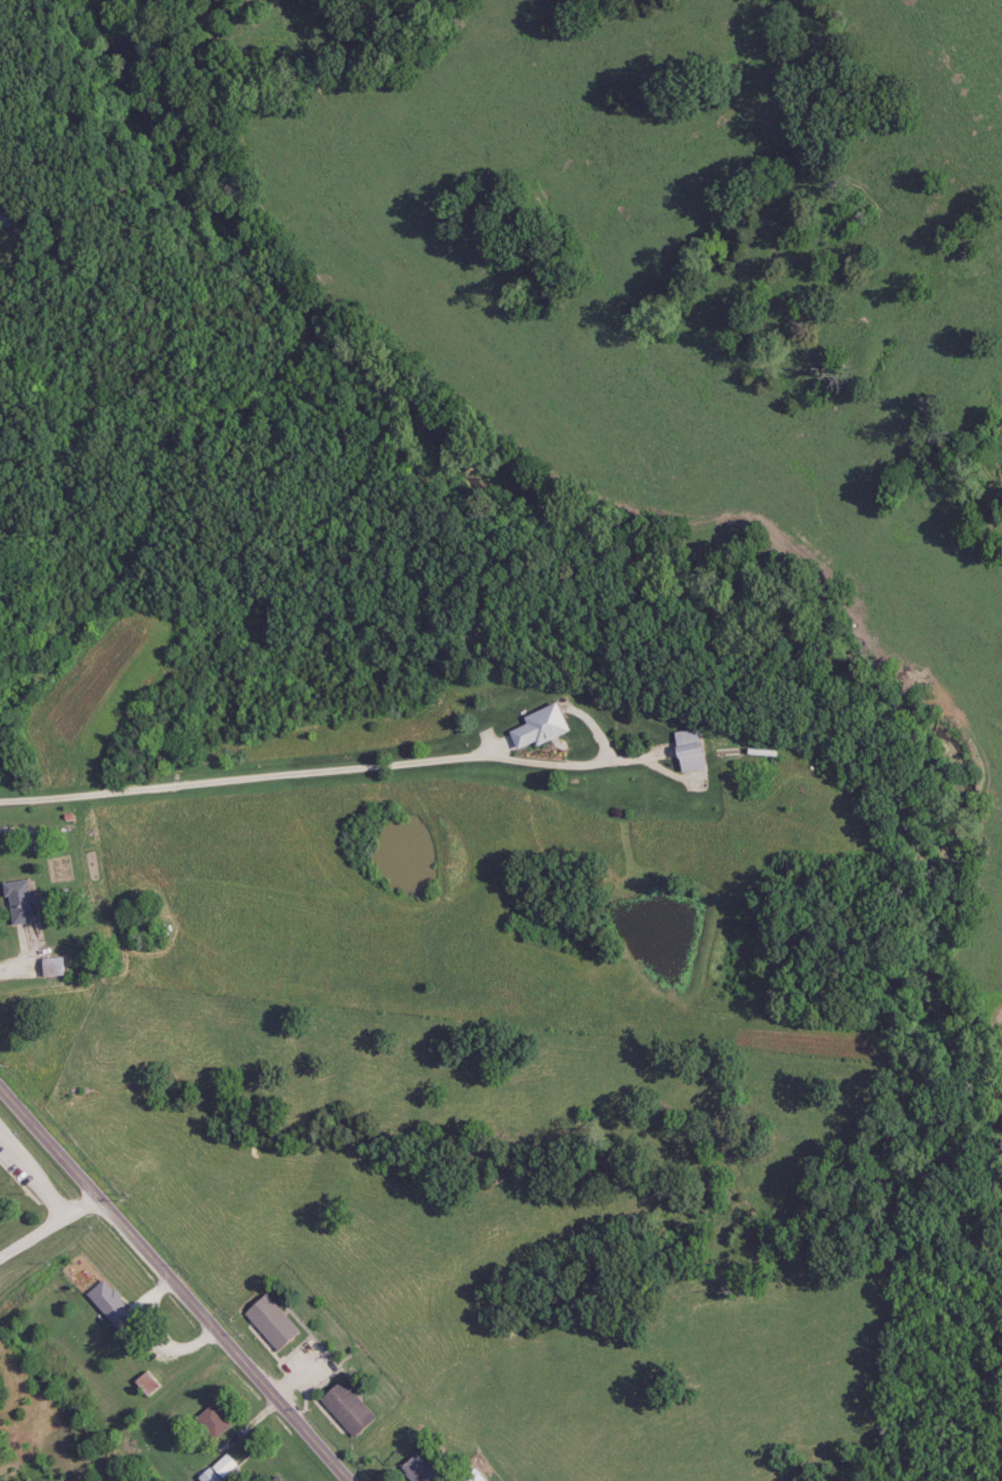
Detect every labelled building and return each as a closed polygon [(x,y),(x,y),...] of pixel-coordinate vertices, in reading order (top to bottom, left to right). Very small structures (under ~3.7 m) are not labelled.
[(518,717),(521,725),(505,731),(512,752),(563,733),(553,704),(518,717)] [(668,733),(675,773),(701,768),(694,729),(668,733)] [(34,893),(27,894),(25,879),(0,882),(0,892),(4,924),(29,921),(27,906),(35,905),(34,893)] [(60,975),(60,957),(36,958),(37,975),(60,975)] [(81,1294),(112,1329),(131,1313),(100,1278),(81,1294)] [(296,1330),(262,1292),(240,1313),(274,1350),(296,1330)] [(142,1398),(158,1388),(145,1370),(130,1380),(142,1398)] [(314,1401),(351,1438),(373,1416),(336,1379),(314,1401)] [(226,1423),(207,1404),(191,1420),(210,1439),(226,1423)] [(437,1474),(412,1451),(396,1469),(410,1480),(431,1480),(437,1474)] [(223,1452),(194,1478),(197,1480),(217,1480),(235,1465),(223,1452)] [(472,1467),(458,1478),(461,1480),(483,1480),(472,1467)]
